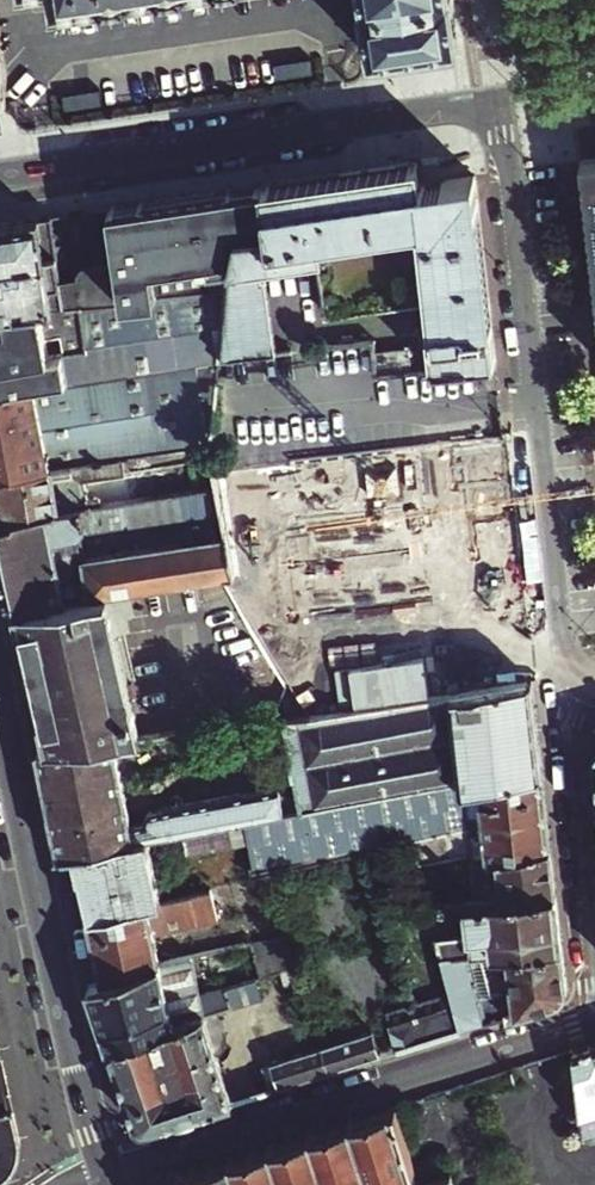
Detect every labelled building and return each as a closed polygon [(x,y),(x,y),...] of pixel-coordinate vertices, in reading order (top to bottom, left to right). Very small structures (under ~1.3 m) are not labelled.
[(56,12),(144,0),(54,0),(56,12)] [(368,8),(365,8),(372,56),(372,60),(376,59),(376,61),(459,49),(459,46),(463,46),(457,0),(366,0),(368,8)] [(6,115),(6,113),(10,112),(9,108),(2,62),(0,62),(0,59),(0,116),(6,115)] [(584,163),(594,261),(594,162),(584,163)] [(326,304),(428,292),(424,238),(420,183),(419,164),(265,185),(266,225),(238,229),(230,294),(224,356),(255,352),(265,260),(320,253),(326,304)] [(424,238),(428,292),(432,347),(434,369),(483,363),(497,361),(476,175),(420,183),(424,238)] [(64,279),(68,306),(230,294),(238,229),(266,225),(265,185),(112,207),(119,263),(86,266),(81,271),(82,276),(64,279)] [(68,306),(64,279),(55,215),(0,223),(0,290),(38,284),(42,309),(68,306)] [(0,290),(0,337),(87,327),(42,309),(38,284),(0,290)] [(230,294),(68,306),(42,309),(87,327),(90,352),(69,355),(68,355),(71,383),(38,388),(48,434),(61,432),(66,468),(119,460),(210,446),(224,356),(230,294)] [(53,357),(51,339),(67,337),(69,355),(90,352),(87,327),(0,337),(0,364),(53,357)] [(432,347),(402,351),(405,372),(434,369),(432,347)] [(402,351),(376,353),(379,375),(405,372),(402,351)] [(0,364),(0,392),(38,388),(71,383),(68,355),(53,357),(0,364)] [(497,361),(483,363),(485,385),(500,384),(497,361)] [(0,392),(0,477),(66,468),(61,432),(48,434),(38,388),(0,392)] [(119,460),(121,475),(198,465),(204,491),(218,489),(215,471),(210,446),(119,460)] [(76,510),(75,500),(65,501),(62,484),(72,482),(121,475),(119,460),(66,468),(0,477),(0,522),(76,510)] [(75,500),(72,482),(62,484),(65,501),(75,500)] [(204,491),(179,495),(183,519),(221,513),(218,489),(204,491)] [(84,538),(90,532),(131,525),(132,522),(132,518),(141,516),(142,513),(141,501),(76,510),(0,522),(0,553),(12,611),(19,610),(107,595),(222,575),(231,573),(225,535),(87,556),(64,559),(61,542),(84,538)] [(87,556),(84,538),(61,542),(64,559),(87,556)] [(139,738),(107,595),(19,610),(50,748),(117,740),(139,738)] [(534,679),(307,719),(305,719),(291,720),(301,803),(303,812),(462,782),(463,790),(486,785),(545,772),(534,679)] [(132,824),(117,740),(50,748),(40,749),(64,858),(78,855),(137,844),(134,830),(133,823),(132,824)] [(477,868),(502,858),(553,840),(545,772),(486,785),(488,801),(481,803),(484,831),(470,832),(474,852),(477,868)] [(462,782),(303,812),(286,816),(251,822),(261,875),(420,836),(469,824),(470,832),(484,831),(481,803),(488,801),(486,785),(463,790),(462,782)] [(137,844),(164,839),(218,829),(251,822),(286,816),(284,807),(281,791),(150,815),(147,821),(148,826),(134,830),(137,844)] [(284,807),(286,816),(303,812),(301,803),(284,807)] [(420,836),(425,863),(466,854),(474,852),(470,832),(469,824),(420,836)] [(137,844),(78,855),(88,901),(99,899),(103,916),(207,893),(206,889),(213,888),(235,884),(231,868),(226,869),(225,866),(172,877),(164,839),(137,844)] [(553,840),(502,858),(503,868),(506,898),(559,892),(553,840)] [(470,876),(503,868),(502,858),(477,868),(474,852),(466,854),(470,876)] [(220,922),(213,888),(206,889),(207,893),(103,916),(104,923),(93,925),(106,981),(164,965),(158,934),(220,922)] [(510,950),(565,944),(559,892),(506,898),(469,902),(471,933),(442,936),(447,957),(472,955),(510,950)] [(99,899),(88,901),(93,925),(104,923),(103,916),(99,899)] [(291,931),(258,940),(268,976),(301,967),(291,931)] [(570,989),(565,944),(510,950),(472,955),(447,957),(454,990),(462,1030),(563,999),(570,989)] [(164,965),(106,981),(92,985),(112,1046),(207,1015),(195,957),(164,965)] [(215,1005),(216,1012),(235,1006),(230,987),(220,990),(223,1003),(215,1005)] [(462,1030),(454,990),(422,1001),(432,1040),(462,1030)] [(432,1040),(422,1001),(410,1005),(406,1007),(414,1045),(432,1040)] [(389,1012),(397,1051),(414,1045),(406,1007),(389,1012)] [(148,1127),(154,1126),(236,1101),(207,1015),(112,1046),(137,1120),(138,1122),(143,1126),(148,1127)] [(375,1031),(323,1047),(330,1072),(381,1056),(375,1031)] [(574,1051),(586,1139),(594,1135),(594,1044),(574,1051)] [(277,1062),(283,1086),(330,1072),(323,1047),(277,1062)] [(5,1171),(20,1145),(0,1056),(0,1173),(5,1171)] [(265,1065),(272,1090),(283,1086),(277,1062),(265,1065)] [(190,1170),(185,1170),(181,1171),(176,1174),(173,1177),(171,1176),(166,1184),(420,1184),(419,1181),(396,1105),(192,1166),(190,1170)] [(420,1184),(453,1184),(449,1173),(419,1181),(420,1184)]
